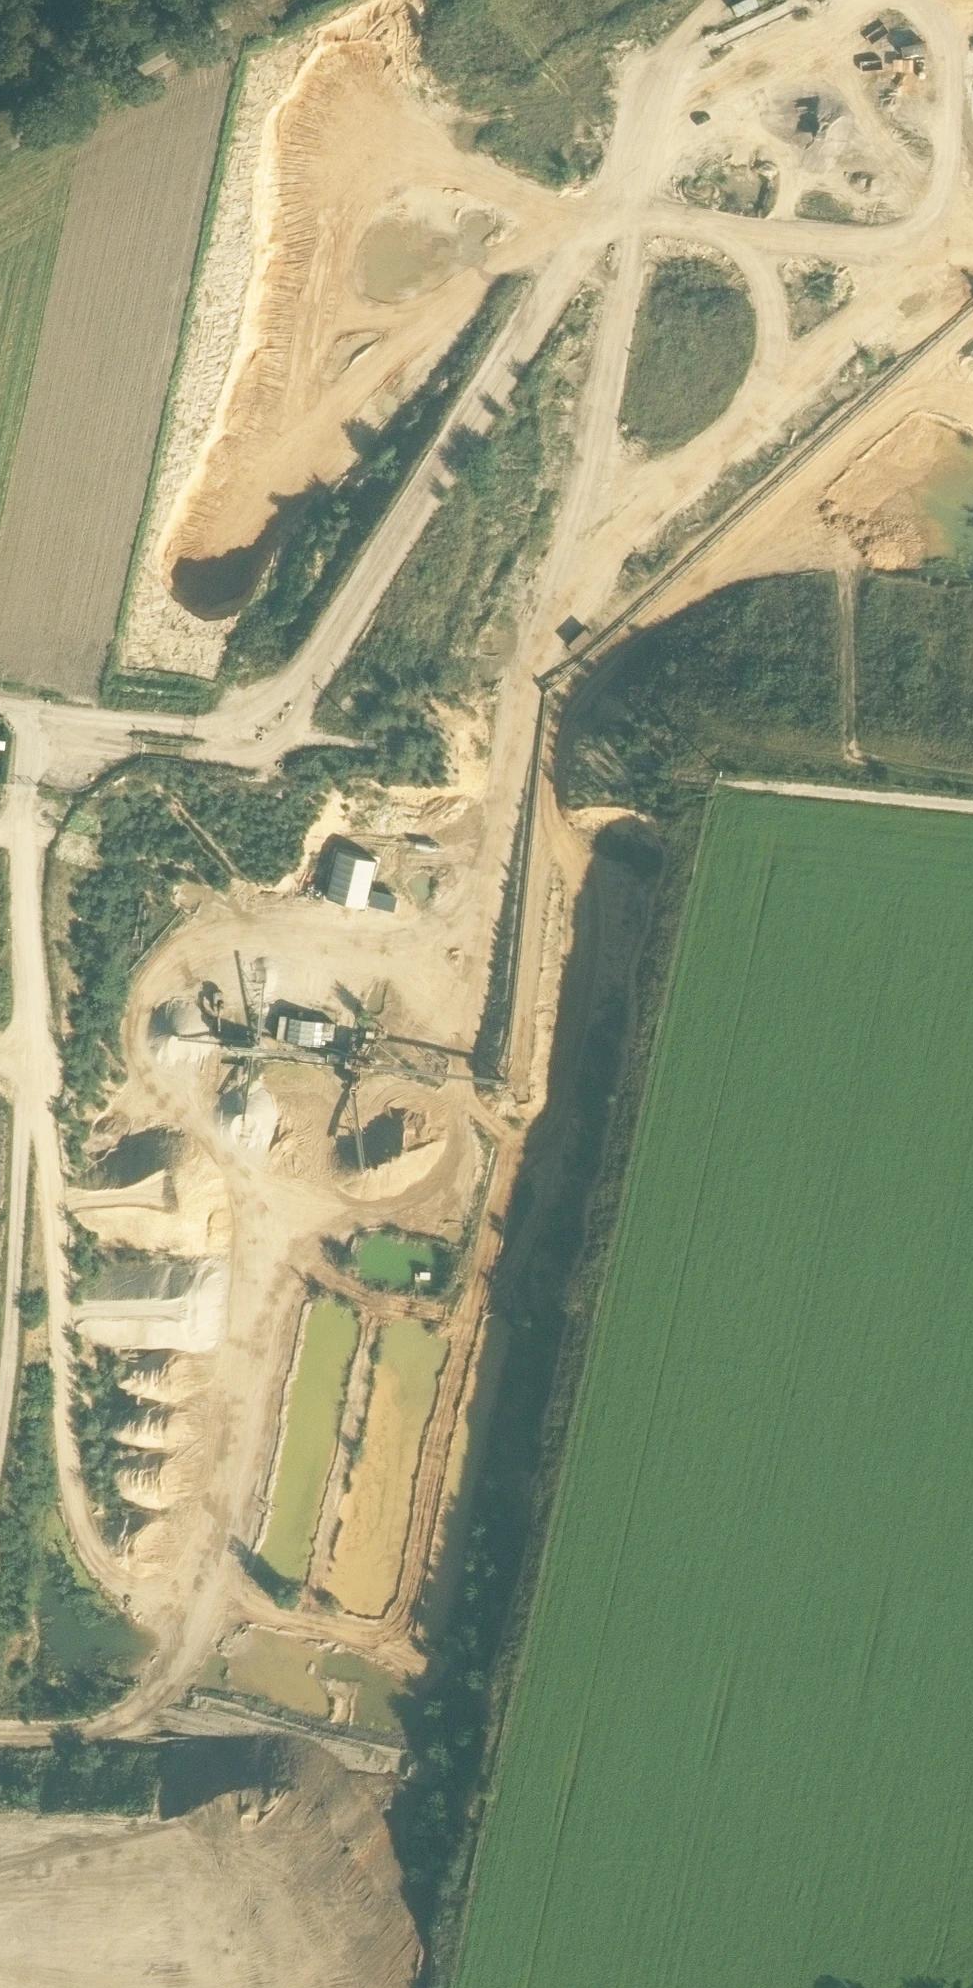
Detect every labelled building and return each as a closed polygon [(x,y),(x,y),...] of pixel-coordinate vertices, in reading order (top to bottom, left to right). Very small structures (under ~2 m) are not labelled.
[(279,1025),(277,1049),(319,1052),(320,1046),(333,1047),(335,1029),(279,1025)]
